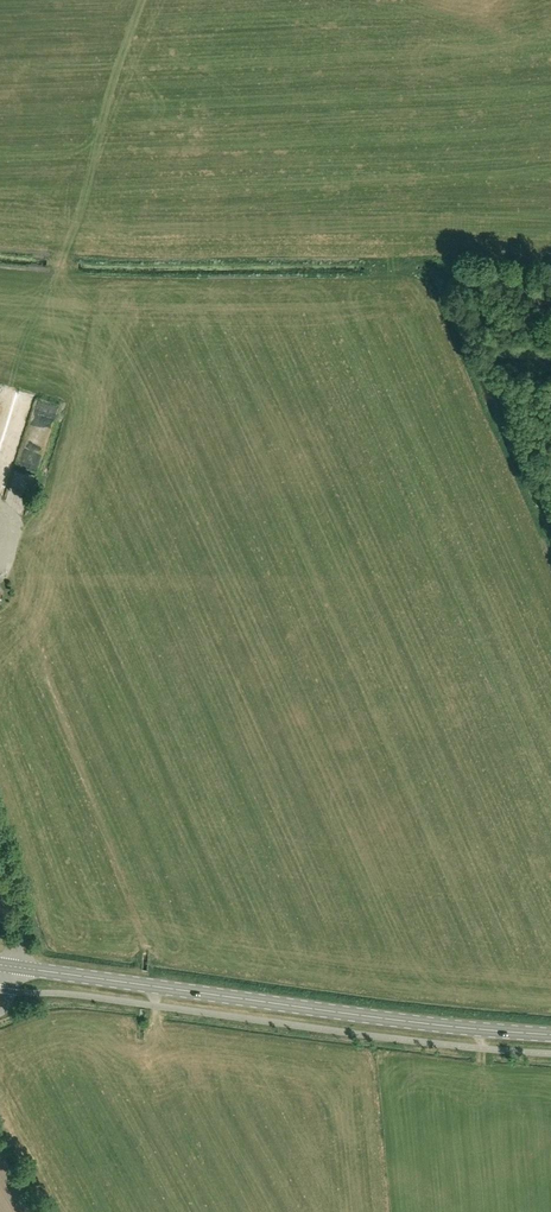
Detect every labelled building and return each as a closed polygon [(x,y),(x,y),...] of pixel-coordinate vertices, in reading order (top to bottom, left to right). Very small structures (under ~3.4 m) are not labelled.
[(27,552),(18,556),(21,562),(30,558),(27,552)] [(31,557),(20,566),(25,571),(35,562),(31,557)]
